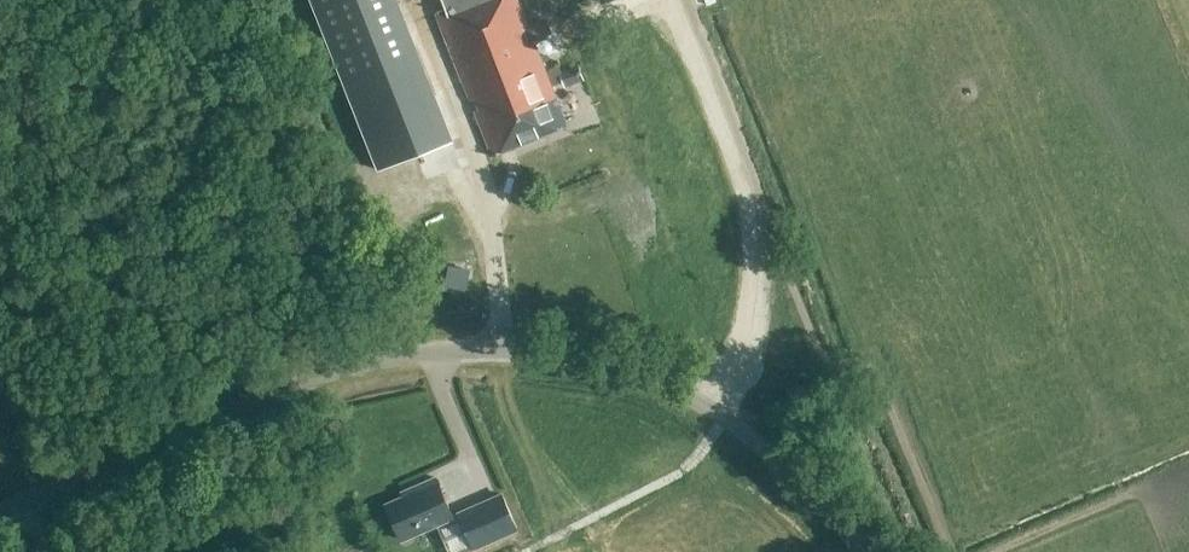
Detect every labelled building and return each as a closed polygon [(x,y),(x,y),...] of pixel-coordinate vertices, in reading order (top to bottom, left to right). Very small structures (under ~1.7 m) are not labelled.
[(349,21),(412,186),(467,164),(435,83),(439,81),(407,0),(400,0),(349,21)] [(495,157),(568,128),(518,0),(441,0),(445,10),(438,13),(495,157)] [(583,66),(586,76),(610,69),(608,60),(583,66)] [(558,72),(565,89),(586,81),(579,65),(558,72)] [(465,269),(450,266),(446,286),(461,289),(465,269)] [(454,518),(436,479),(404,494),(406,497),(386,506),(401,541),(454,518)] [(477,549),(521,529),(506,495),(462,514),(477,549)]
